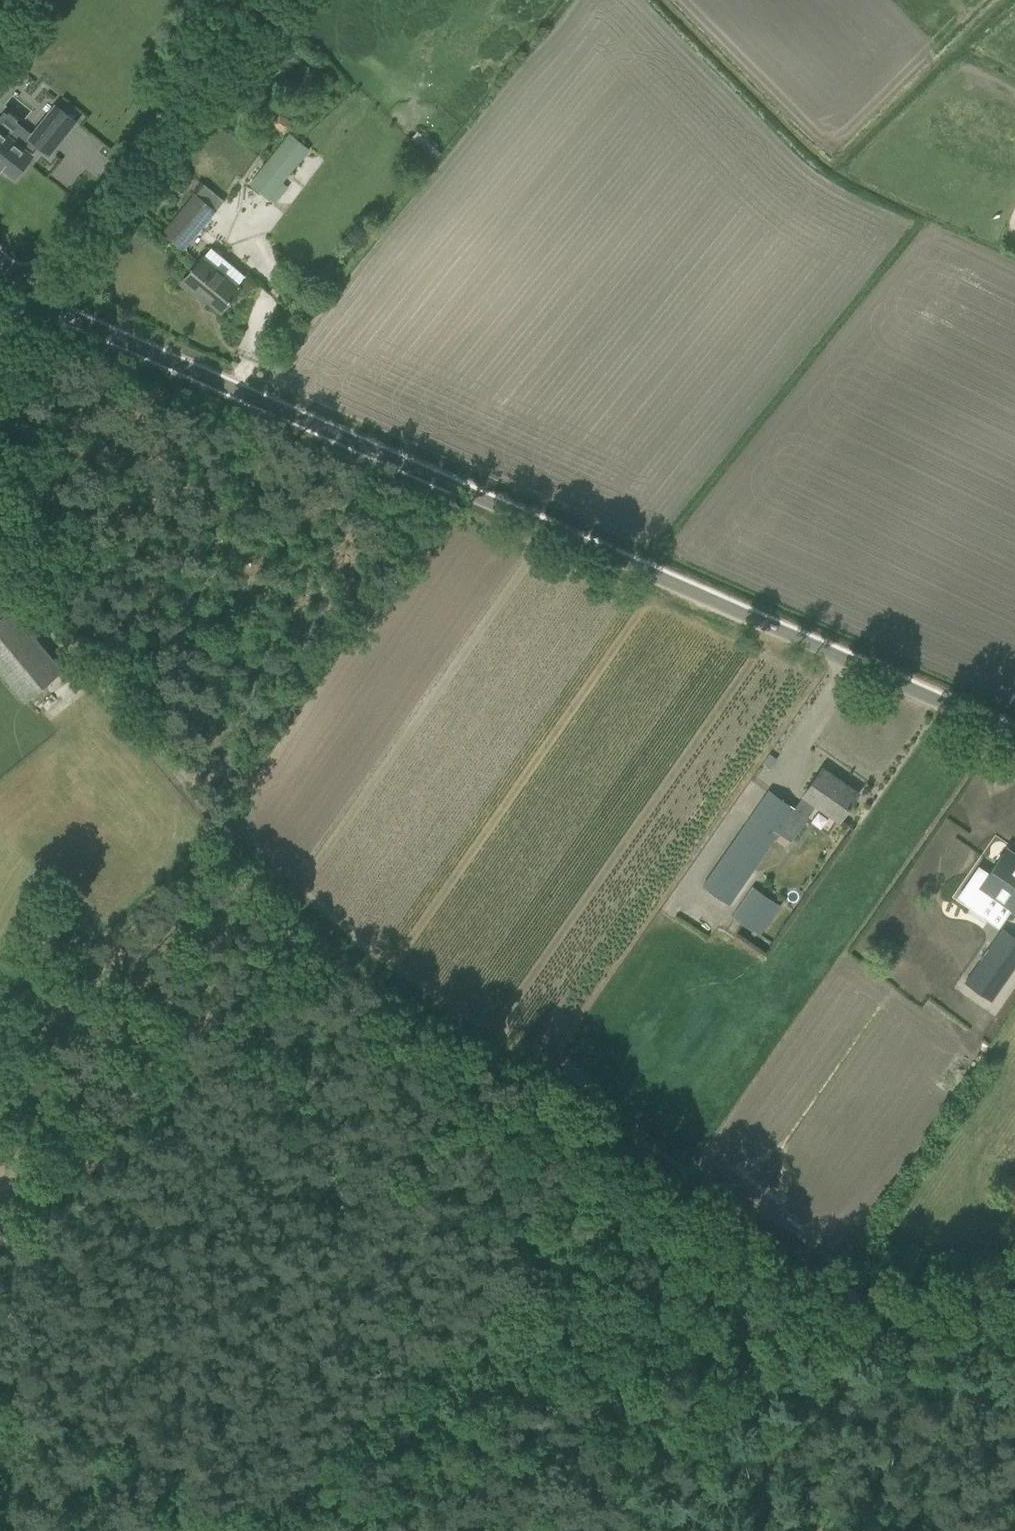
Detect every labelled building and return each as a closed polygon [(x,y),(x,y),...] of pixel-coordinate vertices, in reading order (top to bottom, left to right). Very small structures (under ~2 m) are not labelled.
[(51,153),(76,121),(56,105),(30,137),(51,153)] [(0,128),(0,168),(2,169),(3,167),(15,177),(33,154),(0,128)] [(292,133),(249,183),(270,198),(312,148),(292,133)] [(51,171),(65,185),(81,169),(67,155),(51,171)] [(164,232),(184,249),(216,209),(196,193),(164,232)] [(201,293),(221,310),(240,287),(203,257),(182,282),(198,296),(201,293)] [(12,608),(0,618),(0,669),(26,700),(63,670),(12,608)] [(769,790),(703,885),(730,903),(779,831),(791,840),(816,804),(839,819),(859,793),(823,767),(794,808),(769,790)] [(960,896),(980,911),(992,894),(1014,911),(1014,854),(1007,848),(990,873),(980,866),(960,896)] [(753,884),(733,914),(762,934),(782,904),(753,884)] [(1003,926),(965,979),(992,1001),(1014,969),(1014,934),(1003,926)]
